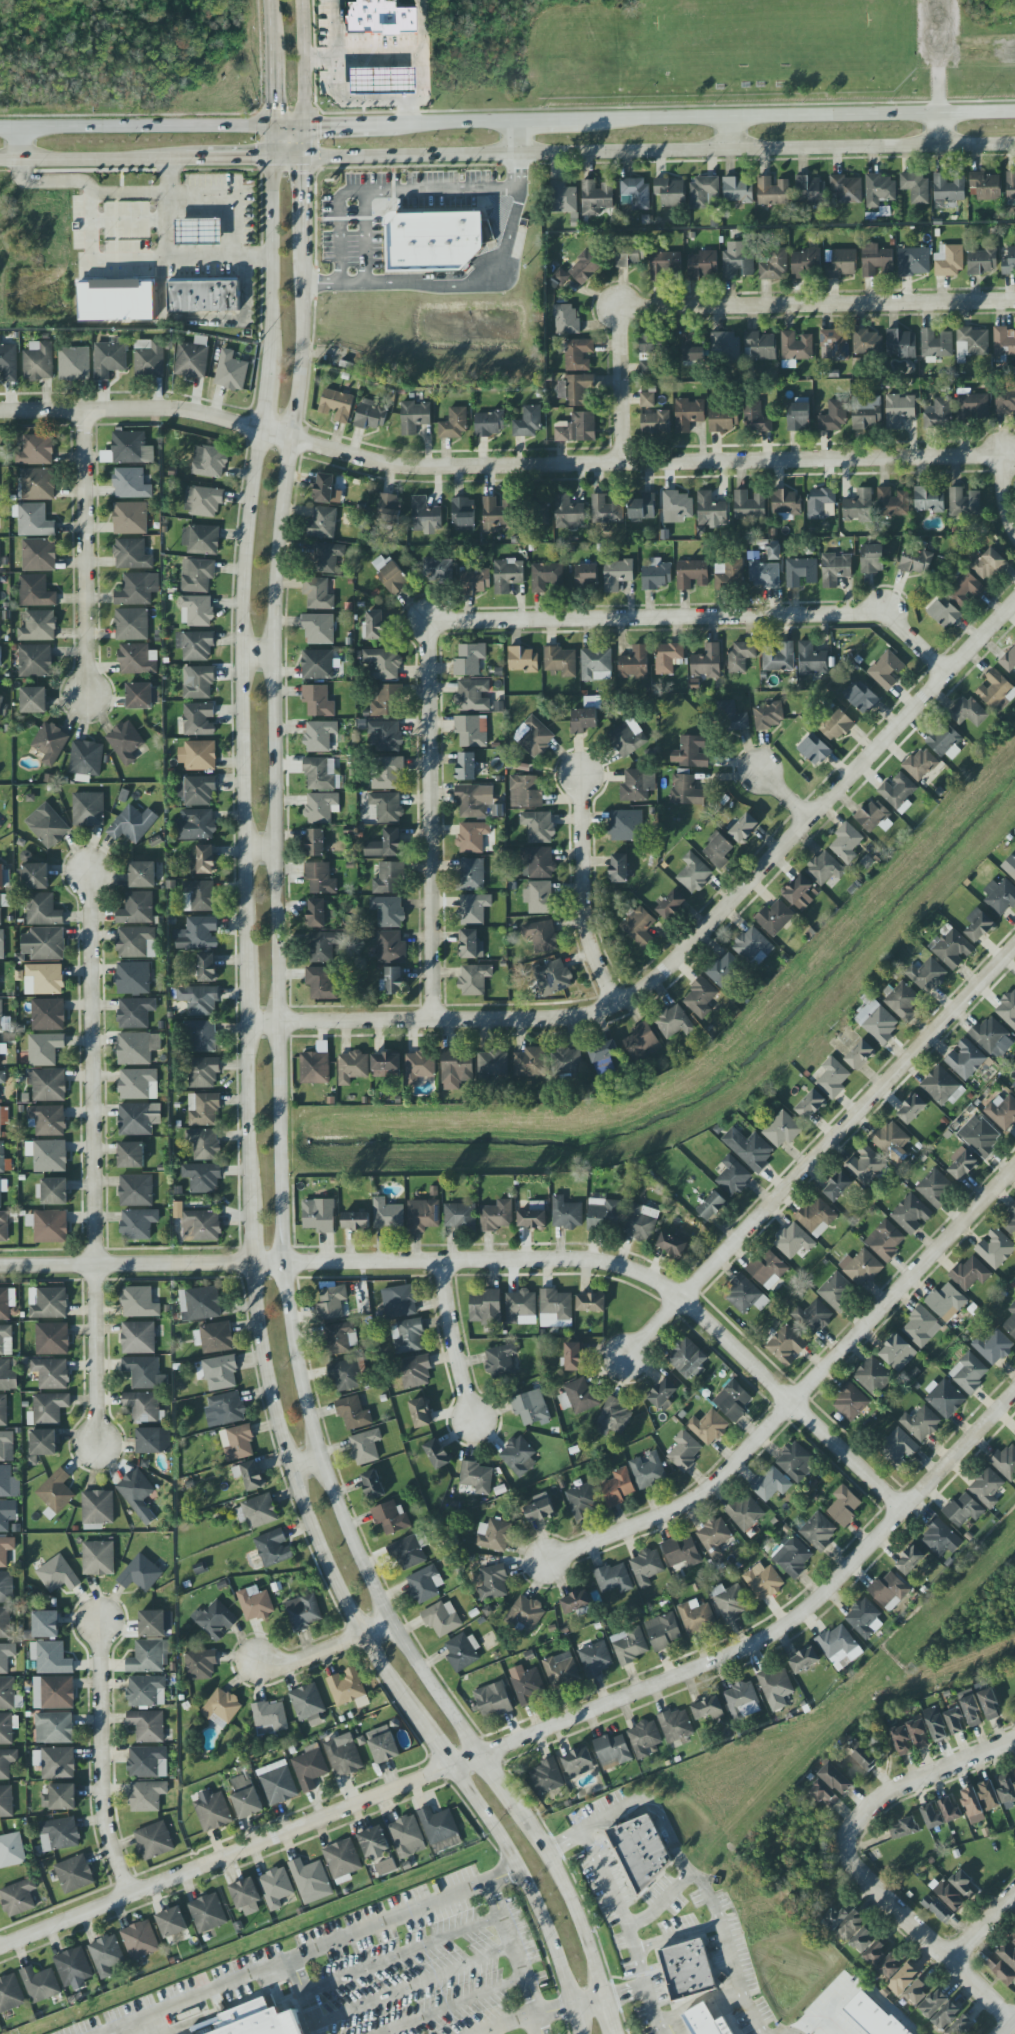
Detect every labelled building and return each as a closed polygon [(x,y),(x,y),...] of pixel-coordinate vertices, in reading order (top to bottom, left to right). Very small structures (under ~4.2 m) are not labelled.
[(355,1),(355,0),(394,0),(394,8),(414,7),(414,32),(346,33),(345,2),(355,1)] [(348,94),(348,69),(413,68),(413,93),(348,94)] [(1006,172),(1007,200),(1014,199),(1014,171),(1006,172)] [(970,188),(977,188),(977,201),(1001,200),(1000,175),(985,175),(985,172),(969,172),(970,188)] [(933,174),(934,202),(965,201),(964,176),(949,176),(949,173),(933,174)] [(882,174),(865,174),(866,208),(879,208),(879,201),(896,201),(895,179),(882,179),(882,174)] [(900,190),(911,190),(911,205),(929,204),(929,174),(900,175),(900,190)] [(774,176),(758,177),(758,206),(790,205),(789,180),(774,180),(774,176)] [(862,203),(862,176),(830,177),(830,191),(837,191),(837,204),(862,203)] [(719,177),(691,177),(691,208),(719,208),(719,177)] [(825,177),(796,178),(797,206),(826,205),(825,177)] [(632,210),(649,210),(648,178),(621,179),(621,196),(632,196),(632,210)] [(753,202),(753,178),(723,179),(724,203),(753,202)] [(654,195),(661,195),(661,206),(685,205),(685,179),(654,179),(654,195)] [(566,180),(551,180),(552,213),(578,213),(577,187),(566,187),(566,180)] [(614,208),(614,183),(598,183),(598,180),(582,180),(583,216),(601,216),(601,209),(614,208)] [(399,215),(482,213),(483,248),(461,270),(388,271),(388,226),(386,226),(386,221),(387,218),(389,215),(391,213),(395,212),(399,212),(399,215)] [(176,246),(176,220),(222,219),(222,245),(176,246)] [(754,275),(754,251),(745,252),(745,242),(728,242),(728,251),(723,251),(723,280),(740,280),(739,276),(754,275)] [(616,266),(640,267),(641,245),(616,244),(616,266)] [(893,276),(892,249),(878,249),(878,244),(862,244),(863,277),(893,276)] [(961,245),(939,245),(939,253),(934,253),(935,277),(962,276),(961,245)] [(1014,273),(1014,247),(1008,247),(1008,259),(1002,259),(1002,273),(1014,273)] [(759,280),(782,280),(782,274),(788,274),(788,248),(769,248),(769,258),(759,258),(759,280)] [(792,253),(792,278),(822,277),(821,248),(802,249),(802,253),(792,253)] [(898,276),(931,275),(930,248),(898,249),(898,276)] [(856,249),(825,250),(826,277),(857,276),(856,249)] [(602,265),(586,251),(567,271),(582,286),(602,265)] [(968,273),(997,273),(997,251),(967,251),(968,273)] [(681,252),(651,253),(651,280),(682,279),(681,252)] [(716,252),(688,252),(689,281),(717,280),(716,252)] [(549,283),(558,291),(570,275),(560,268),(549,283)] [(168,312),(167,281),(239,280),(239,311),(168,312)] [(79,321),(79,282),(154,282),(154,320),(79,321)] [(555,334),(578,334),(578,304),(555,305),(555,334)] [(1008,331),(1008,327),(994,327),(994,356),(1014,355),(1014,330),(1008,331)] [(922,357),(952,357),(952,332),(937,332),(937,328),(921,329),(922,357)] [(988,328),(956,329),(958,364),(971,363),(971,356),(989,355),(988,328)] [(849,360),(848,330),(820,330),(821,361),(849,360)] [(881,331),(853,330),(853,353),(880,354),(881,331)] [(797,331),(781,331),(782,369),(796,368),(796,360),(813,359),(813,335),(798,335),(797,331)] [(887,358),(916,357),(916,331),(887,331),(887,358)] [(738,362),(738,333),(712,332),(711,362),(738,362)] [(683,365),(705,364),(704,333),(682,334),(683,365)] [(776,333),(745,333),(745,360),(776,360),(776,333)] [(639,374),(655,375),(656,335),(640,334),(639,374)] [(126,371),(127,338),(112,338),(112,344),(95,343),(94,381),(109,381),(109,371),(126,371)] [(165,377),(164,340),(134,341),(135,377),(165,377)] [(590,371),(590,356),(594,356),(594,340),(566,340),(566,371),(590,371)] [(23,350),(23,380),(53,380),(52,342),(29,342),(29,350),(23,350)] [(207,378),(209,345),(177,344),(175,376),(207,378)] [(4,372),(4,382),(17,382),(16,345),(0,345),(0,372),(4,372)] [(59,382),(90,381),(89,347),(58,348),(59,382)] [(243,391),(249,362),(233,359),(235,350),(222,348),(214,386),(243,391)] [(558,377),(559,399),(566,398),(567,407),(590,406),(589,376),(558,377)] [(1014,412),(1014,388),(1008,388),(1009,392),(995,392),(996,413),(1014,412)] [(347,425),(355,396),(324,389),(318,413),(333,416),(332,421),(347,425)] [(640,393),(641,408),(655,408),(654,393),(640,393)] [(916,397),(900,397),(900,394),(886,395),(887,429),(901,429),(901,419),(916,418),(916,397)] [(989,395),(956,395),(957,420),(989,419),(989,395)] [(852,429),(881,428),(880,396),(852,396),(852,429)] [(951,428),(950,398),(934,398),(934,407),(924,407),(924,428),(951,428)] [(705,400),(676,399),(675,433),(690,434),(690,422),(705,422),(705,400)] [(844,431),(844,399),(828,399),(829,416),(818,416),(818,431),(844,431)] [(388,405),(360,400),(355,425),(383,431),(388,405)] [(431,425),(430,403),(415,404),(415,401),(401,402),(402,436),(416,436),(416,425),(431,425)] [(744,401),(745,432),(773,431),(772,417),(762,417),(761,401),(744,401)] [(787,431),(809,431),(810,403),(788,402),(787,431)] [(512,421),(513,437),(540,436),(539,405),(523,406),(523,420),(512,421)] [(438,422),(439,439),(466,438),(465,407),(449,407),(449,422),(438,422)] [(709,408),(710,432),(737,431),(737,408),(709,408)] [(505,432),(504,412),(475,413),(476,438),(491,437),(491,432),(505,432)] [(554,422),(555,442),(596,441),(595,412),(572,412),(572,422),(554,422)] [(670,432),(670,412),(641,413),(642,433),(670,432)] [(113,464),(154,463),(154,446),(146,447),(146,432),(113,432),(113,464)] [(16,465),(54,465),(54,435),(23,436),(23,452),(15,452),(16,465)] [(192,475),(225,478),(228,449),(195,445),(192,475)] [(19,500),(55,500),(54,468),(18,469),(19,500)] [(144,468),(114,468),(115,498),(152,498),(152,485),(144,485),(144,468)] [(335,475),(317,473),(314,501),(340,504),(341,491),(333,490),(335,475)] [(225,490),(187,485),(183,513),(217,518),(219,505),(223,506),(225,490)] [(893,487),(878,487),(879,516),(909,516),(909,491),(894,491),(893,487)] [(949,487),(950,517),(981,516),(981,491),(966,491),(966,487),(949,487)] [(873,488),(857,488),(857,500),(843,499),(843,521),(872,522),(873,488)] [(835,504),(835,489),(808,489),(809,520),(825,520),(825,504),(835,504)] [(915,512),(944,512),(944,489),(915,489),(915,512)] [(698,491),(698,524),(727,523),(727,502),(712,502),(712,490),(698,491)] [(750,490),(735,490),(734,519),(766,519),(766,494),(750,494),(750,490)] [(772,514),(801,514),(802,492),(773,491),(772,514)] [(663,494),(664,523),(684,523),(684,518),(693,518),(692,493),(663,494)] [(399,524),(400,495),(380,494),(378,523),(399,524)] [(585,505),(570,505),(569,494),(555,494),(556,529),(585,529),(585,505)] [(606,494),(591,494),(592,523),(623,522),(623,500),(606,501),(606,494)] [(654,519),(655,494),(642,494),(642,500),(629,499),(629,519),(654,519)] [(427,496),(412,496),(413,534),(442,534),(442,507),(427,507),(427,496)] [(549,525),(548,496),(533,497),(534,525),(549,525)] [(453,531),(473,531),(473,497),(452,498),(453,531)] [(483,533),(500,533),(500,525),(513,525),(512,501),(499,501),(499,497),(483,497),(483,533)] [(147,534),(147,502),(113,503),(114,535),(147,534)] [(19,536),(56,536),(56,521),(46,521),(46,504),(13,505),(13,517),(19,517),(19,536)] [(307,538),(336,539),(337,508),(314,507),(314,520),(308,520),(307,538)] [(187,554),(218,555),(220,527),(183,525),(182,546),(188,546),(187,554)] [(23,571),(56,571),(55,539),(22,540),(23,571)] [(154,568),(153,555),(145,555),(145,539),(114,539),(115,569),(154,568)] [(343,557),(343,544),(315,544),(314,573),(335,574),(336,557),(343,557)] [(769,560),(781,560),(781,544),(769,544),(769,560)] [(861,574),(883,573),(883,545),(861,545),(861,574)] [(934,555),(906,546),(898,569),(927,578),(934,555)] [(968,555),(974,562),(971,565),(987,584),(1009,566),(994,546),(980,557),(975,550),(968,555)] [(394,596),(410,583),(385,552),(369,565),(394,596)] [(823,589),(837,589),(837,578),(852,578),(851,555),(835,555),(835,554),(822,554),(823,589)] [(425,583),(453,580),(451,558),(422,561),(425,583)] [(643,591),(659,591),(659,585),(672,585),(671,564),(661,564),(661,558),(649,558),(649,566),(643,566),(643,591)] [(818,584),(817,559),(786,560),(786,588),(800,588),(800,578),(807,577),(808,584),(818,584)] [(182,592),(209,593),(210,579),(215,579),(216,561),(183,560),(182,592)] [(524,584),(524,560),(494,561),(495,595),(510,595),(510,585),(524,584)] [(633,581),(633,561),(604,561),(605,593),(620,592),(620,582),(633,581)] [(708,561),(677,561),(678,591),(694,590),(694,586),(709,586),(708,561)] [(532,594),(547,593),(547,586),(563,585),(562,563),(531,564),(532,594)] [(779,563),(749,563),(749,586),(779,586),(779,563)] [(597,565),(576,565),(576,586),(597,586),(597,565)] [(964,610),(985,587),(965,570),(945,592),(964,610)] [(489,571),(463,571),(463,593),(489,594),(489,571)] [(115,605),(152,605),(152,593),(159,593),(159,573),(124,574),(124,592),(115,592),(115,605)] [(20,607),(57,606),(57,592),(47,593),(47,575),(19,575),(20,607)] [(334,609),(334,595),(328,595),(328,578),(303,578),(303,595),(307,595),(307,609),(334,609)] [(962,615),(941,594),(926,610),(947,630),(962,615)] [(212,626),(213,596),(181,596),(181,626),(212,626)] [(115,641),(149,640),(148,609),(115,609),(115,641)] [(56,611),(26,611),(26,628),(17,628),(17,641),(56,641),(56,611)] [(363,640),(385,639),(384,611),(366,611),(367,623),(362,623),(363,640)] [(306,629),(306,644),(333,645),(334,615),(302,614),(302,629),(306,629)] [(176,633),(176,649),(183,649),(183,661),(210,661),(210,647),(215,647),(215,632),(176,633)] [(762,671),(794,671),(794,642),(780,641),(780,649),(763,649),(762,671)] [(829,675),(828,652),(814,652),(813,641),(799,641),(800,676),(829,675)] [(720,643),(705,643),(705,655),(691,655),(691,677),(705,677),(705,678),(720,678),(720,643)] [(747,659),(757,658),(757,643),(729,643),(729,673),(747,673),(747,659)] [(149,644),(119,645),(120,675),(158,674),(157,651),(149,651),(149,644)] [(486,659),(486,644),(459,645),(459,659),(454,660),(454,676),(480,675),(479,659),(486,659)] [(618,656),(618,679),(648,678),(648,644),(632,645),(633,656),(618,656)] [(656,644),(657,675),(674,675),(674,660),(684,659),(683,644),(656,644)] [(19,677),(52,677),(52,645),(19,645),(19,677)] [(538,672),(538,651),(525,651),(525,646),(509,647),(509,672),(538,672)] [(561,671),(562,678),(576,677),(576,648),(544,648),(544,671),(561,671)] [(372,680),(400,680),(400,649),(362,650),(362,662),(372,662),(372,680)] [(581,649),(581,681),(612,680),(612,649),(581,649)] [(866,672),(888,692),(899,680),(897,678),(907,666),(888,649),(866,672)] [(303,680),(334,679),(333,650),(302,651),(303,680)] [(183,667),(184,699),(211,699),(211,683),(215,682),(215,667),(183,667)] [(985,682),(975,693),(998,715),(1014,697),(1014,688),(994,668),(982,680),(985,682)] [(490,698),(482,698),(482,693),(490,693),(490,680),(459,681),(459,711),(490,710),(490,698)] [(881,700),(860,681),(845,697),(866,716),(881,700)] [(127,684),(127,710),(152,709),(151,704),(160,703),(160,684),(127,684)] [(335,716),(335,701),(328,701),(328,685),(302,686),(303,703),(307,703),(308,717),(335,716)] [(398,716),(397,685),(370,686),(371,716),(398,716)] [(47,687),(21,688),(21,714),(47,713),(47,687)] [(989,716),(966,694),(948,714),(960,725),(967,718),(978,728),(989,716)] [(748,713),(737,714),(735,700),(719,702),(722,732),(750,729),(748,713)] [(756,729),(786,725),(782,702),(753,706),(756,729)] [(215,736),(215,721),(214,721),(214,704),(184,703),(184,735),(215,736)] [(835,744),(854,723),(838,707),(818,729),(835,744)] [(597,728),(597,709),(571,710),(572,735),(585,734),(584,729),(597,728)] [(536,760),(557,737),(532,715),(511,737),(536,760)] [(487,717),(454,716),(454,734),(460,734),(460,747),(487,748),(487,717)] [(145,745),(130,720),(105,735),(125,768),(137,762),(131,753),(145,745)] [(41,763),(53,769),(71,734),(45,721),(31,747),(46,754),(41,763)] [(399,721),(367,722),(368,745),(376,745),(376,752),(399,752),(399,721)] [(305,722),(305,753),(330,752),(330,734),(338,734),(338,722),(305,722)] [(608,732),(621,758),(650,744),(644,731),(634,736),(628,722),(608,732)] [(963,739),(944,722),(926,741),(950,763),(961,751),(956,746),(963,739)] [(818,768),(833,752),(812,732),(797,749),(818,768)] [(709,767),(709,754),(699,754),(700,748),(706,748),(707,737),(681,736),(680,750),(671,750),(670,765),(709,767)] [(70,774),(76,774),(76,782),(90,783),(90,776),(102,776),(103,743),(72,741),(70,774)] [(215,742),(178,743),(179,764),(185,764),(185,771),(216,770),(215,742)] [(919,783),(940,762),(923,746),(903,767),(919,783)] [(476,753),(458,753),(458,780),(475,781),(476,753)] [(398,789),(398,773),(404,773),(404,757),(373,757),(373,790),(398,789)] [(334,758),(305,759),(306,791),(335,790),(334,758)] [(620,801),(647,802),(647,791),(655,791),(656,770),(625,770),(624,784),(620,783),(620,801)] [(919,789),(902,773),(891,786),(886,781),(876,791),(902,815),(912,805),(908,801),(919,789)] [(695,775),(672,774),(671,804),(705,805),(705,790),(695,790),(695,775)] [(178,799),(185,799),(185,806),(213,806),(212,790),(217,790),(217,776),(178,777),(178,799)] [(511,808),(543,807),(543,791),(536,791),(535,776),(510,776),(511,808)] [(460,818),(486,818),(486,804),(493,804),(494,786),(455,785),(455,802),(460,803),(460,818)] [(104,793),(72,793),(73,826),(104,826),(104,793)] [(331,824),(331,813),(340,813),(339,793),(306,794),(306,824),(331,824)] [(368,794),(369,806),(377,805),(377,822),(401,822),(401,793),(368,794)] [(896,821),(873,800),(855,819),(871,833),(878,825),(886,832),(896,821)] [(24,820),(47,850),(71,832),(48,802),(24,820)] [(136,845),(160,818),(149,808),(142,815),(130,804),(105,832),(116,842),(123,834),(136,845)] [(178,840),(214,839),(213,809),(181,810),(182,819),(178,819),(178,840)] [(610,841),(640,841),(641,811),(610,810),(610,841)] [(553,812),(520,813),(520,825),(528,825),(528,844),(554,843),(553,812)] [(728,833),(741,845),(761,824),(747,812),(728,833)] [(864,838),(846,821),(834,834),(838,838),(829,847),(849,865),(857,855),(852,851),(864,838)] [(483,854),(484,835),(490,835),(491,823),(458,823),(458,853),(483,854)] [(365,857),(403,856),(403,844),(399,844),(399,828),(384,828),(384,842),(365,842),(365,857)] [(325,856),(324,829),(307,829),(307,857),(325,856)] [(702,852),(723,871),(731,863),(725,857),(735,847),(719,833),(702,852)] [(197,845),(197,854),(191,854),(191,874),(215,874),(214,845),(197,845)] [(555,878),(555,862),(552,862),(552,848),(521,847),(520,878),(555,878)] [(838,880),(847,871),(824,849),(804,871),(821,887),(834,875),(838,880)] [(714,873),(690,851),(682,860),(688,865),(675,878),(693,895),(714,873)] [(627,883),(628,855),(612,854),(610,882),(627,883)] [(459,891),(484,891),(485,859),(460,859),(459,891)] [(130,862),(130,888),(156,888),(155,862),(130,862)] [(305,880),(310,880),(310,894),(337,893),(336,879),(330,879),(329,862),(304,863),(305,880)] [(373,894),(402,893),(401,862),(379,862),(379,878),(373,879),(373,894)] [(1006,872),(1014,881),(1014,862),(1006,872)] [(49,863),(24,864),(24,889),(49,889),(49,863)] [(782,893),(801,914),(814,902),(806,893),(813,886),(802,874),(782,893)] [(980,898),(1000,917),(1011,906),(1014,909),(1014,908),(1014,887),(1005,878),(999,886),(995,882),(980,898)] [(182,882),(183,912),(213,911),(212,881),(182,882)] [(528,914),(552,914),(551,881),(525,882),(525,904),(528,904),(528,914)] [(687,900),(674,889),(655,910),(668,921),(687,900)] [(126,892),(126,909),(116,910),(116,924),(153,923),(153,892),(126,892)] [(27,925),(64,925),(64,910),(54,911),(54,893),(27,893),(27,925)] [(8,907),(8,894),(0,894),(0,926),(1,926),(1,907),(8,907)] [(462,895),(461,924),(484,925),(485,907),(491,907),(491,896),(462,895)] [(403,898),(370,897),(370,910),(378,910),(378,927),(403,928),(403,898)] [(325,899),(308,899),(309,928),(326,928),(325,899)] [(774,938),(795,915),(779,899),(769,909),(766,906),(754,919),(774,938)] [(646,931),(656,921),(641,905),(619,925),(643,950),(654,939),(646,931)] [(964,932),(976,944),(996,925),(978,907),(965,919),(971,925),(964,932)] [(186,917),(187,936),(176,936),(176,949),(219,948),(218,934),(217,934),(217,917),(186,917)] [(521,926),(524,938),(532,936),(535,955),(559,951),(553,920),(521,926)] [(776,948),(752,925),(732,946),(756,969),(776,948)] [(931,950),(954,971),(965,958),(966,960),(976,949),(952,927),(931,950)] [(64,928),(30,928),(30,934),(21,934),(22,955),(31,955),(31,960),(64,960),(64,928)] [(118,958),(156,958),(156,928),(118,928),(118,958)] [(478,930),(462,930),(462,959),(484,958),(484,941),(478,941),(478,930)] [(401,931),(377,931),(378,964),(407,964),(406,942),(401,942),(401,931)] [(309,933),(310,963),(335,962),(334,933),(309,933)] [(745,970),(729,952),(706,973),(722,991),(745,970)] [(198,954),(199,982),(216,982),(216,953),(198,954)] [(532,969),(543,998),(574,986),(562,957),(532,969)] [(928,995),(948,973),(931,957),(919,970),(913,964),(904,973),(928,995)] [(150,962),(117,963),(117,995),(151,994),(150,962)] [(25,995),(64,994),(64,964),(25,965),(25,995)] [(493,965),(460,966),(460,996),(485,995),(485,977),(493,977),(493,965)] [(311,1000),(338,999),(338,985),(330,985),(329,967),(305,968),(306,986),(311,985),(311,1000)] [(402,967),(385,968),(386,979),(380,979),(380,994),(403,993),(402,967)] [(712,1010),(708,1005),(719,993),(702,977),(681,1000),(703,1021),(712,1010)] [(881,1000),(906,1023),(916,1013),(911,1008),(921,997),(901,979),(881,1000)] [(214,1016),(214,1001),(220,1001),(219,987),(176,988),(177,1002),(188,1001),(188,1016),(214,1016)] [(1014,1030),(1014,990),(1014,988),(993,1011),(1014,1030)] [(149,1028),(148,1011),(157,1011),(156,998),(118,999),(119,1029),(149,1028)] [(64,999),(31,999),(32,1031),(65,1030),(64,999)] [(901,1025),(874,999),(854,1019),(881,1046),(901,1025)] [(665,1039),(683,1030),(686,1035),(695,1030),(681,1004),(654,1018),(665,1039)] [(989,1015),(970,1035),(997,1061),(1014,1042),(1014,1040),(989,1015)] [(661,1046),(647,1020),(631,1029),(634,1034),(623,1040),(634,1060),(661,1046)] [(188,1021),(189,1052),(216,1052),(216,1021),(188,1021)] [(151,1065),(151,1051),(160,1051),(160,1033),(118,1033),(117,1065),(151,1065)] [(56,1066),(56,1048),(65,1048),(64,1034),(28,1035),(29,1066),(56,1066)] [(955,1048),(943,1061),(966,1082),(988,1059),(964,1037),(955,1048)] [(844,1058),(857,1072),(877,1053),(864,1039),(844,1058)] [(591,1048),(598,1079),(621,1073),(614,1042),(591,1048)] [(544,1048),(525,1047),(525,1053),(514,1053),(514,1076),(544,1077),(544,1048)] [(553,1074),(582,1073),(581,1048),(552,1049),(553,1074)] [(442,1090),(460,1091),(460,1080),(473,1081),(474,1051),(443,1050),(442,1090)] [(301,1084),(329,1083),(328,1052),(300,1053),(301,1084)] [(338,1052),(338,1086),(350,1086),(351,1078),(368,1078),(369,1053),(338,1052)] [(405,1052),(406,1085),(418,1085),(418,1077),(435,1077),(434,1052),(405,1052)] [(508,1053),(479,1052),(478,1077),(508,1077),(508,1053)] [(400,1053),(372,1054),(372,1077),(400,1076),(400,1053)] [(833,1101),(846,1088),(842,1084),(852,1074),(831,1056),(821,1066),(826,1071),(815,1084),(833,1101)] [(188,1088),(215,1088),(215,1075),(220,1074),(220,1059),(188,1059),(188,1088)] [(918,1086),(942,1107),(948,1100),(953,1105),(966,1090),(938,1065),(918,1086)] [(33,1102),(66,1101),(65,1069),(27,1070),(28,1085),(33,1085),(33,1102)] [(119,1100),(157,1100),(157,1070),(120,1070),(119,1100)] [(827,1100),(814,1088),(795,1110),(808,1122),(827,1100)] [(1007,1134),(1014,1125),(1014,1100),(1006,1091),(985,1113),(1007,1134)] [(928,1106),(916,1093),(896,1113),(909,1125),(928,1106)] [(188,1094),(189,1126),(219,1125),(218,1094),(188,1094)] [(119,1136),(152,1135),(152,1104),(119,1104),(119,1136)] [(36,1136),(66,1136),(65,1106),(28,1107),(28,1127),(36,1127),(36,1136)] [(778,1148),(786,1141),(790,1144),(804,1129),(783,1110),(762,1133),(778,1148)] [(957,1134),(983,1158),(1003,1138),(976,1113),(957,1134)] [(911,1139),(890,1119),(870,1139),(891,1160),(911,1139)] [(747,1140),(734,1127),(721,1139),(757,1173),(777,1152),(755,1132),(747,1140)] [(193,1142),(194,1161),(219,1160),(218,1129),(185,1130),(186,1142),(193,1142)] [(67,1172),(67,1141),(26,1141),(26,1156),(34,1156),(34,1172),(67,1172)] [(144,1142),(118,1143),(119,1169),(144,1168),(144,1142)] [(865,1188),(888,1164),(865,1143),(855,1154),(843,1167),(865,1188)] [(959,1182),(978,1161),(963,1147),(944,1167),(959,1182)] [(754,1177),(730,1154),(721,1162),(727,1168),(715,1181),(733,1198),(754,1177)] [(181,1165),(182,1178),(190,1178),(190,1194),(217,1193),(217,1178),(222,1178),(222,1164),(181,1165)] [(955,1186),(934,1167),(915,1189),(936,1207),(955,1186)] [(822,1189),(833,1202),(855,1186),(844,1172),(822,1189)] [(119,1206),(152,1206),(153,1175),(120,1175),(119,1206)] [(42,1205),(69,1205),(68,1178),(42,1179),(42,1187),(37,1187),(37,1199),(42,1199),(42,1205)] [(727,1201),(714,1190),(698,1212),(711,1222),(727,1201)] [(922,1226),(917,1222),(922,1217),(927,1222),(934,1214),(911,1192),(889,1216),(911,1237),(922,1226)] [(552,1227),(583,1228),(583,1203),(565,1203),(565,1196),(553,1195),(552,1227)] [(794,1218),(817,1239),(839,1216),(816,1195),(794,1218)] [(404,1205),(385,1205),(385,1198),(374,1198),(374,1230),(404,1230),(404,1205)] [(303,1228),(317,1228),(317,1233),(334,1233),(334,1199),(303,1200),(303,1228)] [(511,1200),(497,1199),(497,1206),(481,1206),(480,1230),(511,1230),(511,1200)] [(588,1228),(618,1228),(619,1200),(589,1199),(588,1228)] [(408,1201),(408,1233),(426,1232),(426,1228),(440,1227),(439,1200),(408,1201)] [(518,1211),(518,1229),(546,1229),(546,1201),(529,1201),(529,1211),(518,1211)] [(660,1211),(631,1202),(621,1235),(650,1243),(660,1211)] [(472,1204),(444,1204),(444,1228),(472,1228),(472,1204)] [(1014,1238),(1014,1207),(999,1224),(1014,1238)] [(160,1223),(160,1210),(122,1211),(122,1241),(152,1240),(152,1223),(160,1223)] [(220,1211),(183,1212),(183,1241),(221,1241),(220,1211)] [(8,1212),(0,1212),(0,1242),(9,1242),(8,1212)] [(68,1212),(26,1213),(26,1226),(35,1226),(35,1243),(68,1243),(68,1212)] [(342,1230),(369,1230),(370,1213),(343,1212),(342,1230)] [(907,1240),(887,1219),(864,1241),(885,1262),(907,1240)] [(772,1243),(791,1260),(803,1247),(808,1253),(817,1244),(793,1221),(772,1243)] [(995,1226),(985,1237),(974,1250),(996,1271),(1014,1250),(1014,1245),(995,1226)] [(656,1247),(681,1259),(691,1237),(676,1230),(674,1237),(663,1232),(656,1247)] [(853,1260),(848,1255),(838,1266),(862,1289),(884,1267),(864,1247),(853,1260)] [(747,1270),(768,1291),(790,1269),(768,1248),(747,1270)] [(949,1276),(965,1293),(978,1281),(982,1285),(992,1274),(972,1254),(949,1276)] [(816,1292),(837,1312),(857,1290),(836,1271),(816,1292)] [(722,1296),(744,1316),(753,1305),(761,1312),(771,1301),(742,1275),(722,1296)] [(947,1323),(968,1301),(948,1282),(939,1292),(935,1288),(923,1301),(947,1323)] [(383,1288),(386,1319),(417,1315),(413,1285),(383,1288)] [(342,1300),(348,1300),(346,1286),(318,1289),(321,1320),(344,1318),(342,1300)] [(152,1287),(122,1287),(123,1317),(161,1317),(160,1303),(152,1304),(152,1287)] [(179,1289),(181,1321),(221,1319),(219,1287),(179,1289)] [(10,1321),(10,1307),(16,1307),(16,1289),(0,1288),(0,1320),(10,1321)] [(30,1319),(68,1318),(68,1288),(29,1288),(30,1319)] [(470,1295),(470,1323),(501,1323),(500,1289),(485,1289),(485,1295),(470,1295)] [(541,1328),(573,1327),(572,1293),(557,1293),(557,1289),(540,1289),(541,1328)] [(506,1292),(506,1325),(537,1324),(536,1291),(506,1292)] [(577,1294),(576,1311),(604,1312),(605,1295),(577,1294)] [(798,1306),(790,1315),(814,1337),(834,1315),(816,1298),(805,1311),(798,1306)] [(1013,1314),(1002,1326),(1014,1338),(1014,1302),(1008,1309),(1013,1314)] [(900,1329),(922,1350),(943,1327),(921,1306),(900,1329)] [(391,1322),(395,1354),(425,1351),(421,1319),(391,1322)] [(358,1347),(355,1321),(324,1325),(328,1356),(351,1353),(350,1348),(358,1347)] [(155,1353),(155,1322),(122,1323),(122,1354),(155,1353)] [(234,1350),(231,1322),(193,1327),(195,1346),(202,1345),(203,1354),(234,1350)] [(69,1323),(36,1324),(36,1355),(69,1355),(69,1323)] [(808,1345),(786,1324),(764,1347),(787,1369),(797,1358),(796,1358),(808,1345)] [(12,1356),(13,1326),(0,1326),(0,1355),(12,1356)] [(1014,1347),(1014,1346),(995,1326),(973,1347),(993,1368),(1014,1347)] [(918,1353),(897,1333),(878,1354),(898,1373),(918,1353)] [(664,1358),(689,1380),(709,1358),(685,1336),(664,1358)] [(483,1352),(492,1380),(515,1373),(510,1356),(519,1353),(515,1342),(483,1352)] [(585,1371),(585,1343),(566,1342),(565,1371),(585,1371)] [(991,1372),(969,1351),(947,1375),(970,1395),(991,1372)] [(432,1368),(429,1354),(398,1361),(404,1390),(431,1384),(428,1369),(432,1368)] [(202,1360),(207,1392),(237,1387),(234,1372),(238,1371),(236,1355),(202,1360)] [(894,1379),(873,1356),(853,1375),(874,1398),(894,1379)] [(132,1389),(167,1389),(167,1376),(159,1376),(159,1358),(122,1358),(122,1371),(132,1371),(132,1389)] [(11,1371),(11,1359),(0,1359),(0,1390),(18,1390),(18,1371),(11,1371)] [(39,1389),(69,1389),(69,1359),(30,1360),(31,1372),(39,1372),(39,1389)] [(330,1365),(335,1393),(362,1388),(357,1360),(330,1365)] [(565,1393),(558,1396),(563,1410),(572,1407),(575,1414),(598,1407),(588,1376),(563,1384),(565,1393)] [(669,1400),(679,1390),(667,1377),(646,1396),(663,1414),(673,1404),(669,1400)] [(948,1419),(967,1399),(944,1378),(938,1385),(934,1381),(921,1394),(948,1419)] [(753,1398),(733,1379),(712,1401),(735,1424),(747,1412),(743,1408),(753,1398)] [(830,1402),(851,1423),(871,1402),(850,1381),(830,1402)] [(524,1427),(540,1422),(541,1426),(552,1422),(541,1389),(510,1399),(515,1416),(520,1414),(524,1427)] [(207,1398),(209,1407),(205,1408),(209,1428),(246,1420),(240,1391),(207,1398)] [(123,1393),(123,1407),(133,1407),(133,1422),(165,1423),(166,1411),(160,1411),(160,1393),(123,1393)] [(33,1395),(34,1424),(61,1424),(61,1408),(71,1408),(71,1394),(33,1395)] [(334,1401),(338,1418),(344,1417),(347,1431),(374,1424),(370,1410),(363,1411),(359,1395),(334,1401)] [(619,1440),(635,1410),(609,1396),(594,1427),(619,1440)] [(409,1401),(415,1429),(432,1425),(426,1398),(409,1401)] [(922,1444),(943,1422),(925,1405),(912,1418),(906,1412),(898,1421),(922,1444)] [(699,1421),(695,1416),(686,1424),(708,1447),(730,1426),(713,1408),(699,1421)] [(254,1455),(250,1441),(254,1440),(250,1423),(219,1432),(227,1463),(254,1455)] [(909,1459),(920,1448),(898,1426),(877,1449),(899,1470),(909,1459)] [(137,1428),(137,1454),(171,1453),(171,1428),(137,1428)] [(57,1429),(31,1430),(31,1457),(28,1457),(28,1466),(36,1465),(36,1456),(58,1455),(57,1429)] [(375,1442),(382,1440),(380,1429),(349,1437),(356,1467),(380,1460),(375,1442)] [(703,1447),(683,1429),(673,1439),(678,1444),(666,1457),(685,1474),(696,1462),(692,1459),(703,1447)] [(14,1431),(0,1432),(0,1462),(14,1461),(14,1431)] [(497,1455),(520,1479),(537,1464),(531,1458),(537,1453),(520,1434),(497,1455)] [(424,1445),(434,1471),(450,1464),(440,1438),(424,1445)] [(774,1462),(798,1484),(818,1463),(794,1440),(774,1462)] [(1014,1477),(1014,1446),(1010,1442),(990,1463),(1010,1482),(1014,1477)] [(640,1457),(628,1462),(640,1491),(668,1480),(657,1450),(648,1453),(651,1461),(643,1464),(640,1457)] [(243,1476),(248,1493),(266,1487),(257,1460),(232,1468),(235,1478),(243,1476)] [(475,1487),(474,1494),(490,1496),(493,1466),(462,1463),(459,1485),(475,1487)] [(767,1503),(777,1492),(782,1496),(793,1485),(771,1464),(749,1487),(767,1503)] [(0,1466),(0,1498),(21,1497),(20,1477),(12,1477),(12,1465),(0,1466)] [(991,1511),(999,1502),(993,1496),(1005,1483),(988,1466),(967,1488),(991,1511)] [(35,1493),(58,1515),(76,1496),(64,1484),(71,1477),(61,1467),(35,1493)] [(156,1491),(139,1467),(115,1484),(146,1527),(157,1519),(143,1500),(156,1491)] [(612,1472),(614,1479),(600,1484),(608,1508),(625,1502),(623,1496),(635,1492),(627,1467),(612,1472)] [(385,1496),(378,1470),(361,1474),(368,1500),(385,1496)] [(574,1519),(601,1511),(592,1482),(565,1491),(574,1519)] [(845,1529),(857,1516),(853,1512),(862,1502),(843,1484),(833,1494),(838,1499),(827,1511),(845,1529)] [(975,1521),(985,1512),(965,1490),(942,1511),(959,1529),(971,1517),(975,1521)] [(82,1492),(83,1524),(114,1524),(113,1491),(82,1492)] [(723,1511),(745,1534),(766,1514),(744,1491),(723,1511)] [(241,1502),(250,1530),(278,1521),(270,1493),(241,1502)] [(370,1509),(377,1527),(382,1524),(386,1536),(409,1527),(398,1499),(370,1509)] [(529,1524),(555,1516),(550,1499),(524,1507),(529,1524)] [(17,1500),(0,1500),(0,1533),(10,1532),(9,1521),(17,1521),(17,1500)] [(839,1531),(818,1511),(798,1532),(819,1553),(839,1531)] [(733,1537),(721,1516),(695,1532),(712,1560),(723,1554),(718,1546),(733,1537)] [(953,1554),(964,1542),(938,1517),(918,1538),(939,1559),(948,1550),(953,1554)] [(480,1523),(474,1545),(505,1553),(513,1524),(490,1518),(488,1525),(480,1523)] [(287,1542),(283,1528),(254,1538),(264,1568),(294,1557),(291,1546),(283,1548),(282,1544),(287,1542)] [(427,1561),(415,1534),(386,1547),(392,1561),(397,1559),(403,1572),(427,1561)] [(815,1556),(792,1535),(771,1558),(793,1579),(815,1556)] [(671,1567),(686,1561),(689,1568),(702,1563),(692,1538),(679,1543),(677,1537),(661,1543),(671,1567)] [(0,1538),(0,1568),(8,1568),(7,1551),(15,1551),(15,1538),(0,1538)] [(83,1576),(114,1575),(114,1541),(82,1542),(83,1576)] [(894,1564),(906,1577),(926,1557),(915,1545),(894,1564)] [(649,1578),(666,1571),(656,1548),(628,1559),(640,1590),(652,1585),(649,1578)] [(126,1590),(133,1582),(146,1593),(164,1573),(141,1552),(116,1580),(126,1590)] [(82,1584),(61,1554),(35,1571),(50,1594),(65,1584),(70,1592),(82,1584)] [(594,1572),(602,1594),(618,1588),(620,1594),(634,1589),(624,1561),(594,1572)] [(765,1569),(760,1562),(742,1577),(762,1603),(786,1585),(771,1565),(765,1569)] [(477,1577),(480,1601),(508,1597),(504,1564),(480,1568),(481,1577),(477,1577)] [(443,1585),(435,1565),(405,1577),(417,1605),(440,1596),(436,1588),(443,1585)] [(14,1603),(13,1571),(0,1572),(0,1603),(14,1603)] [(866,1590),(890,1613),(911,1590),(891,1571),(882,1581),(879,1577),(866,1590)] [(711,1590),(725,1625),(740,1618),(738,1614),(750,1609),(739,1584),(724,1590),(722,1585),(711,1590)] [(237,1593),(246,1623),(275,1614),(268,1590),(260,1593),(258,1586),(237,1593)] [(559,1599),(565,1615),(592,1605),(586,1589),(559,1599)] [(285,1603),(294,1631),(324,1622),(315,1593),(285,1603)] [(521,1632),(525,1626),(534,1632),(547,1611),(520,1595),(504,1621),(521,1632)] [(883,1625),(877,1618),(882,1614),(865,1597),(843,1617),(866,1641),(883,1625)] [(203,1613),(198,1609),(190,1617),(218,1643),(228,1633),(227,1633),(240,1620),(217,1598),(203,1613)] [(427,1627),(432,1625),(439,1639),(463,1625),(448,1598),(420,1614),(427,1627)] [(677,1606),(687,1636),(716,1627),(708,1603),(699,1606),(697,1599),(677,1606)] [(0,1607),(0,1639),(11,1639),(10,1607),(0,1607)] [(60,1637),(59,1611),(33,1612),(33,1638),(60,1637)] [(166,1636),(165,1611),(139,1611),(140,1637),(166,1636)] [(655,1652),(684,1642),(673,1612),(644,1622),(655,1652)] [(864,1652),(841,1622),(815,1641),(838,1672),(864,1652)] [(635,1662),(634,1657),(649,1651),(639,1626),(610,1637),(621,1667),(635,1662)] [(473,1635),(467,1638),(465,1633),(444,1643),(450,1655),(447,1656),(454,1673),(481,1661),(476,1650),(480,1648),(473,1635)] [(171,1641),(136,1640),(135,1658),(126,1658),(126,1672),(164,1673),(164,1664),(171,1664),(171,1641)] [(64,1641),(30,1642),(30,1661),(37,1661),(37,1674),(74,1673),(74,1659),(64,1659),(64,1641)] [(9,1657),(16,1657),(17,1645),(0,1644),(0,1674),(9,1674),(9,1657)] [(788,1658),(795,1674),(821,1663),(813,1646),(788,1658)] [(187,1680),(216,1679),(215,1651),(186,1651),(187,1680)] [(552,1692),(581,1683),(572,1651),(542,1660),(552,1692)] [(757,1673),(771,1713),(788,1707),(784,1697),(794,1693),(784,1664),(757,1673)] [(537,1668),(524,1672),(522,1665),(508,1670),(520,1705),(547,1696),(537,1668)] [(336,1706),(367,1696),(357,1666),(342,1671),(342,1673),(327,1678),(336,1706)] [(128,1707),(166,1706),(165,1676),(128,1677),(128,1707)] [(17,1708),(16,1677),(0,1678),(0,1709),(17,1708)] [(34,1710),(75,1709),(74,1677),(33,1678),(34,1710)] [(513,1710),(503,1681),(473,1691),(483,1720),(513,1710)] [(733,1721),(762,1711),(752,1681),(723,1690),(733,1721)] [(327,1711),(315,1682),(289,1693),(300,1722),(308,1719),(311,1725),(321,1721),(319,1715),(327,1711)] [(237,1699),(219,1686),(200,1713),(225,1730),(242,1705),(236,1701),(237,1699)] [(1002,1717),(992,1688),(978,1693),(988,1722),(1002,1717)] [(714,1720),(724,1717),(718,1695),(691,1702),(696,1720),(713,1716),(714,1720)] [(961,1699),(969,1728),(983,1725),(975,1695),(961,1699)] [(257,1736),(289,1731),(283,1700),(252,1706),(257,1736)] [(933,1743),(947,1739),(940,1706),(925,1709),(933,1743)] [(695,1733),(684,1708),(673,1714),(671,1709),(656,1716),(669,1745),(695,1733)] [(959,1709),(945,1712),(951,1736),(965,1732),(959,1709)] [(164,1711),(127,1712),(127,1726),(136,1726),(136,1743),(164,1743),(164,1711)] [(35,1714),(36,1744),(74,1743),(73,1713),(35,1714)] [(13,1745),(13,1728),(18,1728),(18,1714),(0,1714),(0,1745),(13,1745)] [(917,1751),(932,1745),(921,1718),(907,1723),(917,1751)] [(663,1743),(654,1719),(626,1730),(638,1761),(650,1756),(647,1749),(663,1743)] [(365,1735),(378,1765),(401,1755),(389,1725),(365,1735)] [(914,1752),(903,1725),(890,1730),(900,1757),(914,1752)] [(324,1741),(334,1778),(363,1770),(353,1734),(324,1741)] [(632,1761),(624,1735),(610,1739),(608,1735),(593,1740),(603,1771),(632,1761)] [(303,1794),(317,1789),(314,1780),(329,1775),(319,1743),(303,1748),(306,1754),(292,1758),(303,1794)] [(879,1762),(864,1744),(852,1755),(868,1772),(879,1762)] [(596,1769),(587,1746),(561,1757),(570,1779),(596,1769)] [(167,1747),(128,1748),(129,1778),(168,1777),(167,1747)] [(0,1750),(0,1780),(12,1780),(11,1764),(18,1764),(18,1750),(0,1750)] [(566,1786),(554,1756),(540,1762),(542,1767),(529,1772),(538,1796),(566,1786)] [(257,1769),(268,1806),(298,1798),(287,1760),(257,1769)] [(854,1784),(829,1762),(818,1774),(842,1797),(854,1784)] [(1010,1772),(995,1776),(1002,1804),(1014,1800),(1014,1792),(1010,1772)] [(264,1811),(249,1773),(230,1780),(236,1794),(231,1796),(241,1820),(264,1811)] [(841,1799),(819,1780),(809,1791),(830,1811),(841,1799)] [(978,1784),(986,1812),(1000,1807),(992,1780),(978,1784)] [(160,1812),(160,1795),(168,1795),(168,1782),(130,1782),(130,1812),(160,1812)] [(76,1784),(50,1785),(50,1795),(43,1795),(43,1810),(77,1809),(76,1784)] [(14,1818),(13,1786),(0,1786),(0,1818),(14,1818)] [(959,1792),(972,1825),(986,1819),(973,1787),(959,1792)] [(222,1791),(211,1795),(209,1789),(198,1793),(200,1800),(193,1803),(204,1833),(233,1822),(222,1791)] [(963,1818),(959,1807),(954,1809),(949,1797),(938,1801),(946,1824),(963,1818)] [(927,1830),(945,1825),(943,1814),(936,1816),(933,1804),(922,1806),(927,1830)] [(450,1809),(434,1815),(430,1806),(417,1812),(431,1846),(460,1834),(450,1809)] [(640,1896),(609,1831),(649,1812),(673,1861),(640,1896)] [(413,1814),(386,1825),(400,1860),(427,1849),(413,1814)] [(81,1846),(76,1816),(38,1823),(44,1853),(81,1846)] [(892,1841),(920,1833),(915,1816),(887,1824),(892,1841)] [(145,1862),(176,1850),(164,1820),(133,1833),(145,1862)] [(373,1854),(374,1858),(390,1854),(383,1826),(358,1832),(364,1856),(373,1854)] [(27,1863),(20,1832),(0,1836),(0,1869),(27,1863)] [(322,1849),(336,1886),(352,1879),(350,1874),(363,1869),(351,1838),(322,1849)] [(96,1883),(85,1853),(54,1865),(65,1895),(96,1883)] [(304,1867),(301,1858),(288,1863),(301,1897),(330,1886),(320,1861),(304,1867)] [(295,1894),(285,1867),(257,1876),(270,1912),(282,1908),(279,1899),(295,1894)] [(973,1880),(961,1869),(949,1881),(968,1899),(974,1893),(967,1886),(973,1880)] [(31,1892),(38,1889),(34,1877),(0,1889),(0,1892),(9,1918),(37,1908),(31,1892)] [(260,1911),(257,1903),(262,1901),(252,1877),(230,1886),(242,1918),(260,1911)] [(943,1879),(932,1890),(956,1913),(967,1902),(943,1879)] [(229,1923),(216,1892),(187,1904),(200,1935),(229,1923)] [(954,1914),(931,1892),(921,1902),(945,1925),(954,1914)] [(861,1923),(866,1918),(847,1902),(839,1912),(832,1907),(821,1920),(861,1953),(876,1936),(861,1923)] [(156,1915),(166,1939),(189,1929),(179,1906),(156,1915)] [(120,1931),(132,1961),(161,1950),(149,1919),(120,1931)] [(89,1943),(100,1980),(113,1976),(111,1968),(125,1964),(116,1935),(89,1943)] [(877,1969),(894,1947),(881,1937),(864,1958),(877,1969)] [(674,2003),(659,1951),(702,1939),(717,1990),(674,2003)] [(1014,1981),(1014,1948),(1007,1941),(985,1965),(1009,1987),(1014,1981)] [(87,1987),(84,1980),(94,1977),(82,1946),(55,1956),(69,1994),(87,1987)] [(897,1966),(903,1959),(893,1950),(877,1970),(890,1981),(900,1969),(897,1966)] [(898,1997),(921,1972),(909,1961),(886,1986),(898,1997)] [(35,1974),(33,1966),(21,1970),(31,2004),(61,1995),(53,1968),(35,1974)] [(26,2006),(16,1973),(0,1978),(0,2013),(26,2006)] [(928,1995),(925,1991),(933,1984),(924,1975),(904,1994),(915,2007),(928,1995)] [(930,2020),(950,1999),(938,1988),(917,2008),(930,2020)] [(942,2032),(961,2010),(950,2000),(931,2021),(942,2032)] [(722,2017),(733,2033),(692,2033),(681,2016),(703,2002),(715,2021),(722,2017)] [(283,2017),(279,2007),(208,2033),(309,2033),(300,2010),(283,2017)] [(965,2014),(945,2033),(946,2033),(965,2033),(975,2024),(965,2014)]
